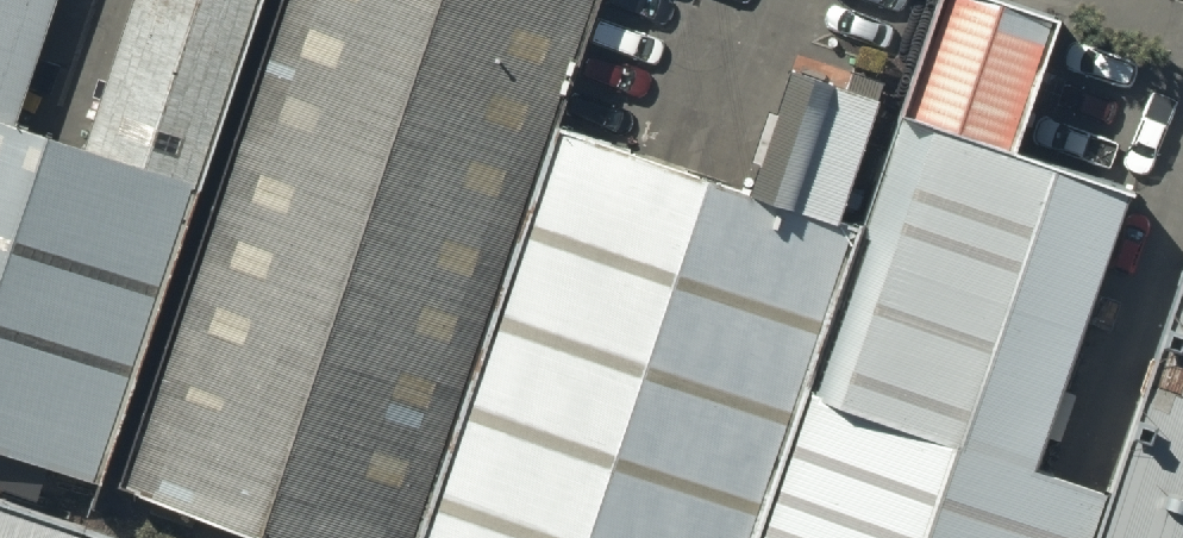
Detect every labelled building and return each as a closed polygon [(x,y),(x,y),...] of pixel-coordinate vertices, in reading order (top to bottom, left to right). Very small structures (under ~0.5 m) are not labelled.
[(14,135),(60,0),(0,0),(0,130),(14,135)] [(200,201),(269,0),(142,0),(87,162),(200,201)] [(157,511),(237,537),(425,537),(559,136),(604,0),(327,0),(157,511)] [(909,116),(1020,152),(1065,16),(1014,0),(947,0),(909,116)] [(869,239),(813,406),(1040,481),(1136,190),(1020,152),(909,116),(869,239)] [(0,130),(0,456),(98,491),(200,201),(87,162),(14,135),(0,130)] [(425,537),(769,537),(813,406),(869,239),(559,136),(425,537)] [(1155,402),(1182,411),(1182,316),(1155,402)] [(1110,537),(1182,537),(1182,411),(1155,402),(1120,508),(1110,537)] [(1120,508),(1040,481),(813,406),(769,537),(1110,537),(1120,508)] [(95,531),(0,499),(0,537),(93,537),(95,531)]
